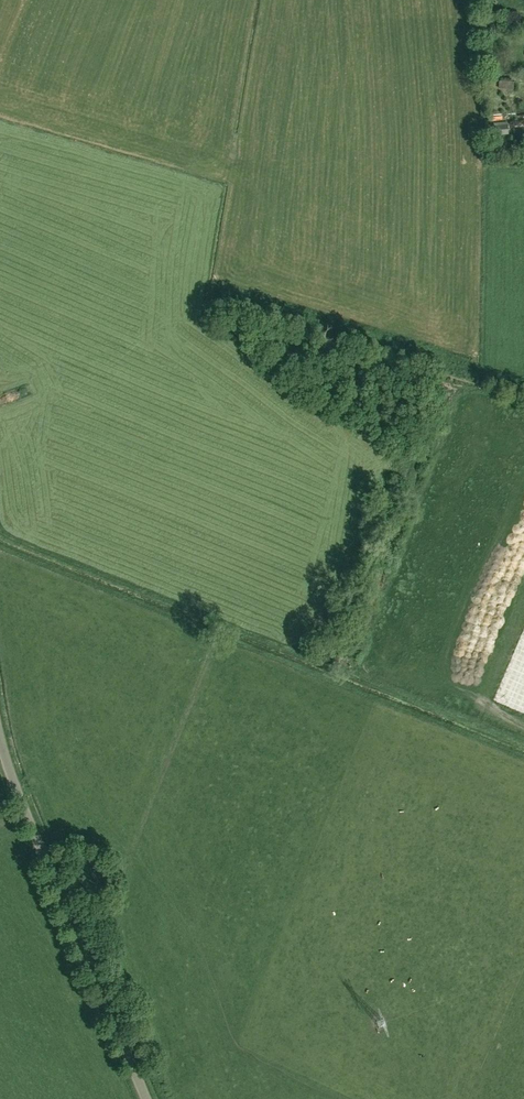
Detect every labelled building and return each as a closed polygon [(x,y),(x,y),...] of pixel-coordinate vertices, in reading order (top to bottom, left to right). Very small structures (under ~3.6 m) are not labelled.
[(514,82),(498,81),(497,89),(513,90),(514,82)] [(494,127),(500,124),(495,112),(489,115),(494,127)] [(508,135),(508,129),(507,126),(492,127),(493,131),(494,136),(508,135)] [(523,708),(523,659),(515,655),(498,697),(523,708)]
